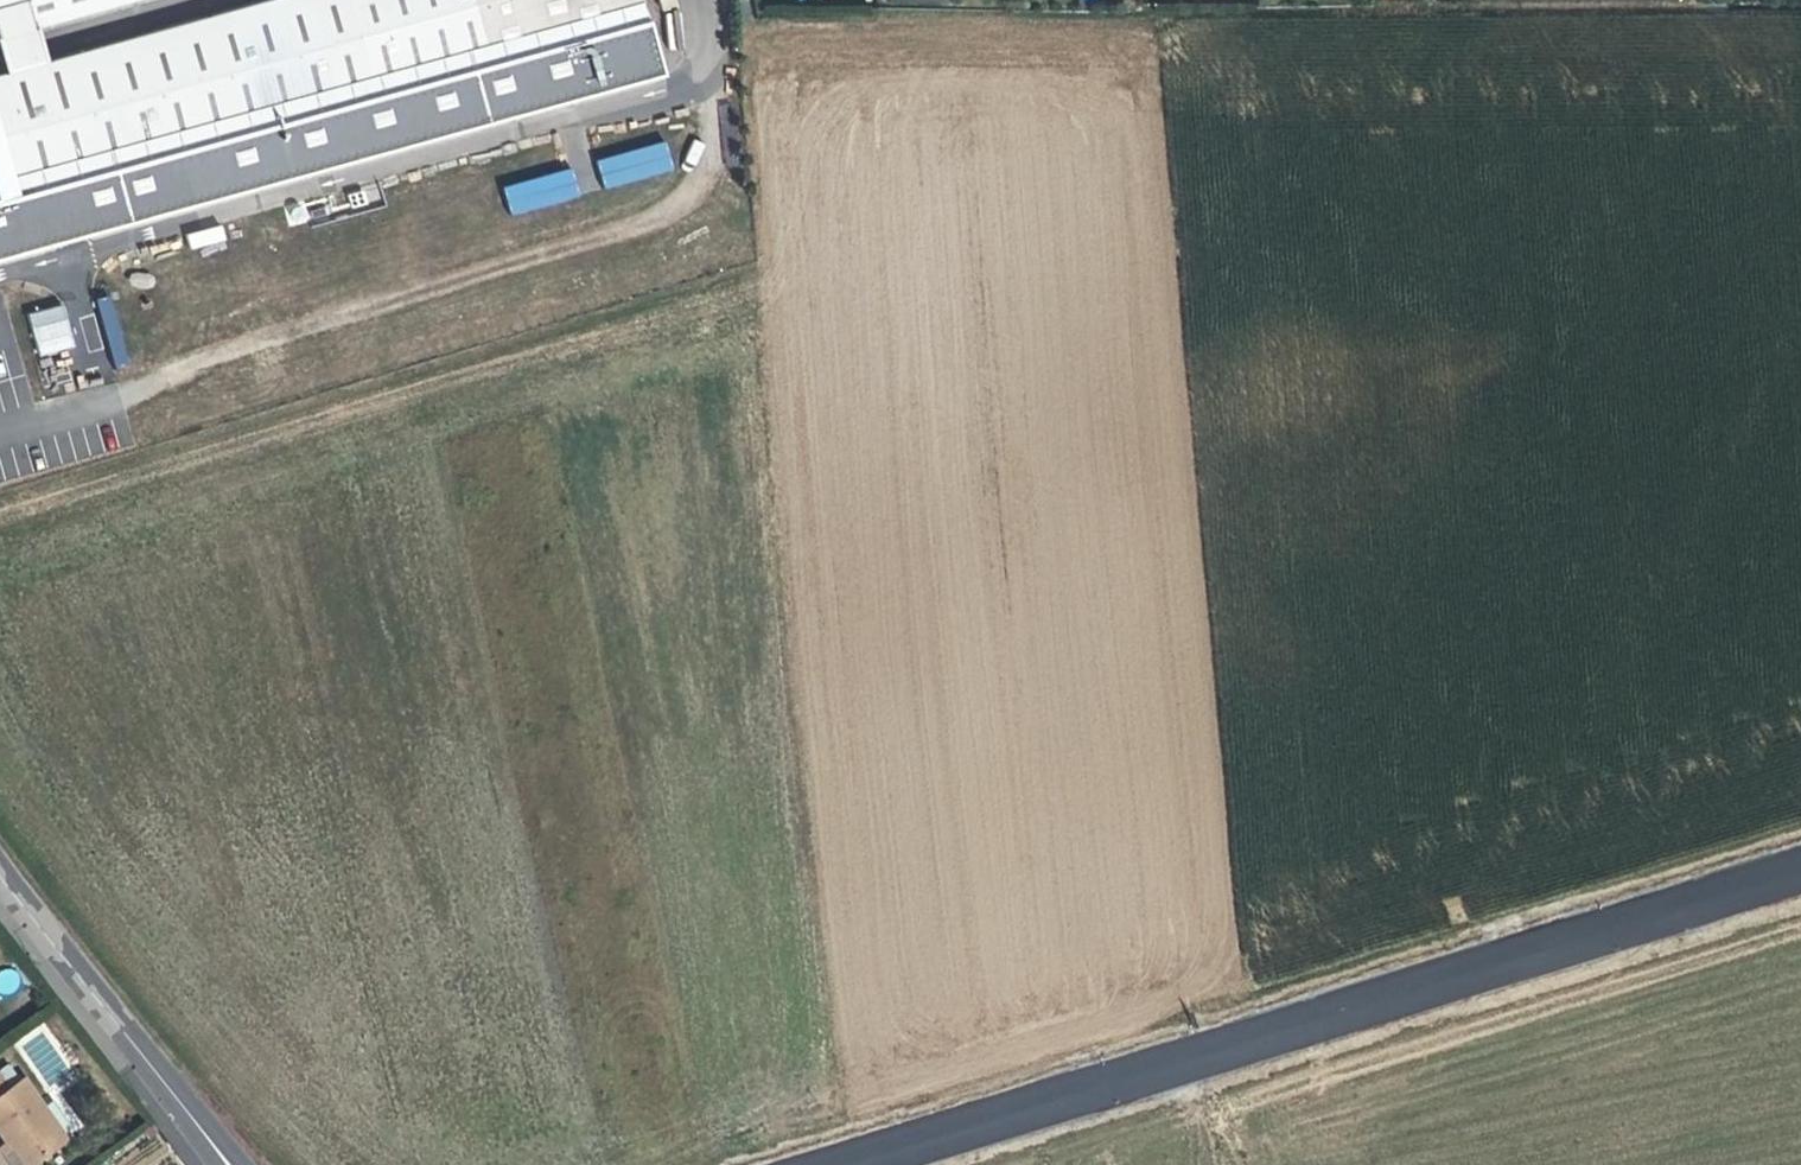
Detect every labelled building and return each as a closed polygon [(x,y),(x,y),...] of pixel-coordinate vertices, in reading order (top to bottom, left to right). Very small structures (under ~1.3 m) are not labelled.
[(668,74),(648,0),(275,0),(47,63),(11,73),(0,76),(0,260),(668,74)] [(0,38),(37,27),(135,0),(0,0),(0,38)] [(41,42),(37,27),(0,38),(4,51),(11,73),(47,63),(41,42)] [(0,972),(0,991),(20,990),(19,970),(0,972)] [(6,1067),(0,1071),(0,1079),(8,1089),(17,1082),(6,1067)] [(22,1079),(17,1082),(8,1089),(0,1079),(0,1132),(8,1142),(24,1164),(30,1164),(65,1140),(22,1079)] [(8,1142),(1,1147),(14,1164),(24,1164),(8,1142)]
